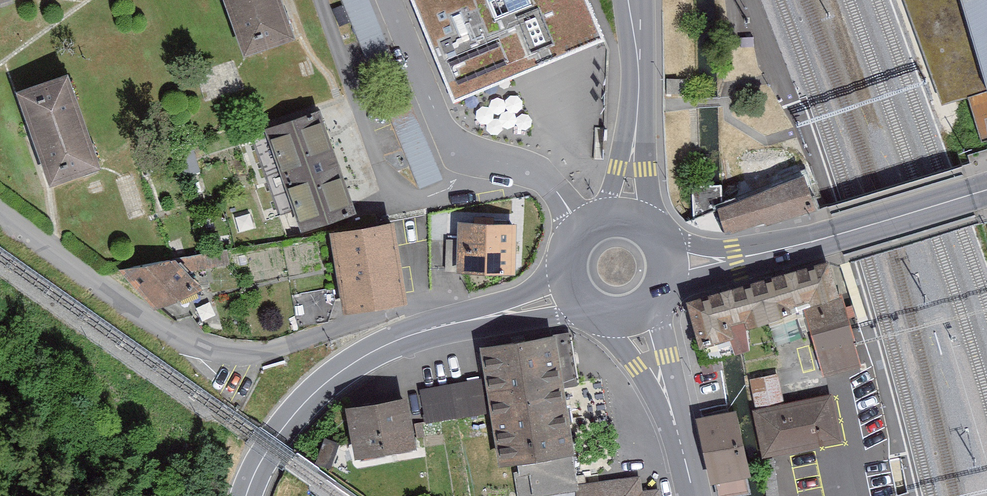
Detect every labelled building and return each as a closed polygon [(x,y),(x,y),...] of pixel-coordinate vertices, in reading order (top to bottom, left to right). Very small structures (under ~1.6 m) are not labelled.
[(286,0),(232,0),(249,49),(297,33),(286,0)] [(363,53),(388,45),(372,0),(345,0),(363,53)] [(454,104),(547,64),(602,41),(586,0),(410,0),(454,104)] [(954,97),(986,87),(986,0),(923,0),(954,97)] [(100,165),(68,72),(21,88),(52,181),(100,165)] [(396,112),(417,185),(439,178),(417,105),(396,112)] [(356,212),(321,107),(267,125),(302,230),(356,212)] [(821,205),(809,173),(721,204),(722,188),(694,188),(695,218),(684,225),(692,228),(700,230),(712,231),(724,230),(821,205)] [(514,273),(516,222),(461,220),(459,270),(514,273)] [(398,221),(333,229),(343,306),(408,297),(398,221)] [(230,248),(122,267),(155,305),(205,283),(194,266),(232,259),(230,248)] [(830,264),(687,304),(699,349),(757,336),(752,316),(807,302),(839,293),(830,264)] [(859,361),(839,293),(807,302),(827,371),(859,361)] [(420,390),(425,424),(493,413),(502,466),(514,464),(519,495),(659,495),(658,489),(644,491),(641,473),(580,483),(565,389),(580,387),(570,331),(482,345),(488,379),(420,390)] [(752,410),(762,456),(842,438),(832,393),(785,404),(778,371),(751,377),(758,409),(752,410)] [(411,393),(349,403),(357,455),(419,445),(411,393)] [(750,491),(734,417),(705,423),(721,495),(727,495),(750,491)]
